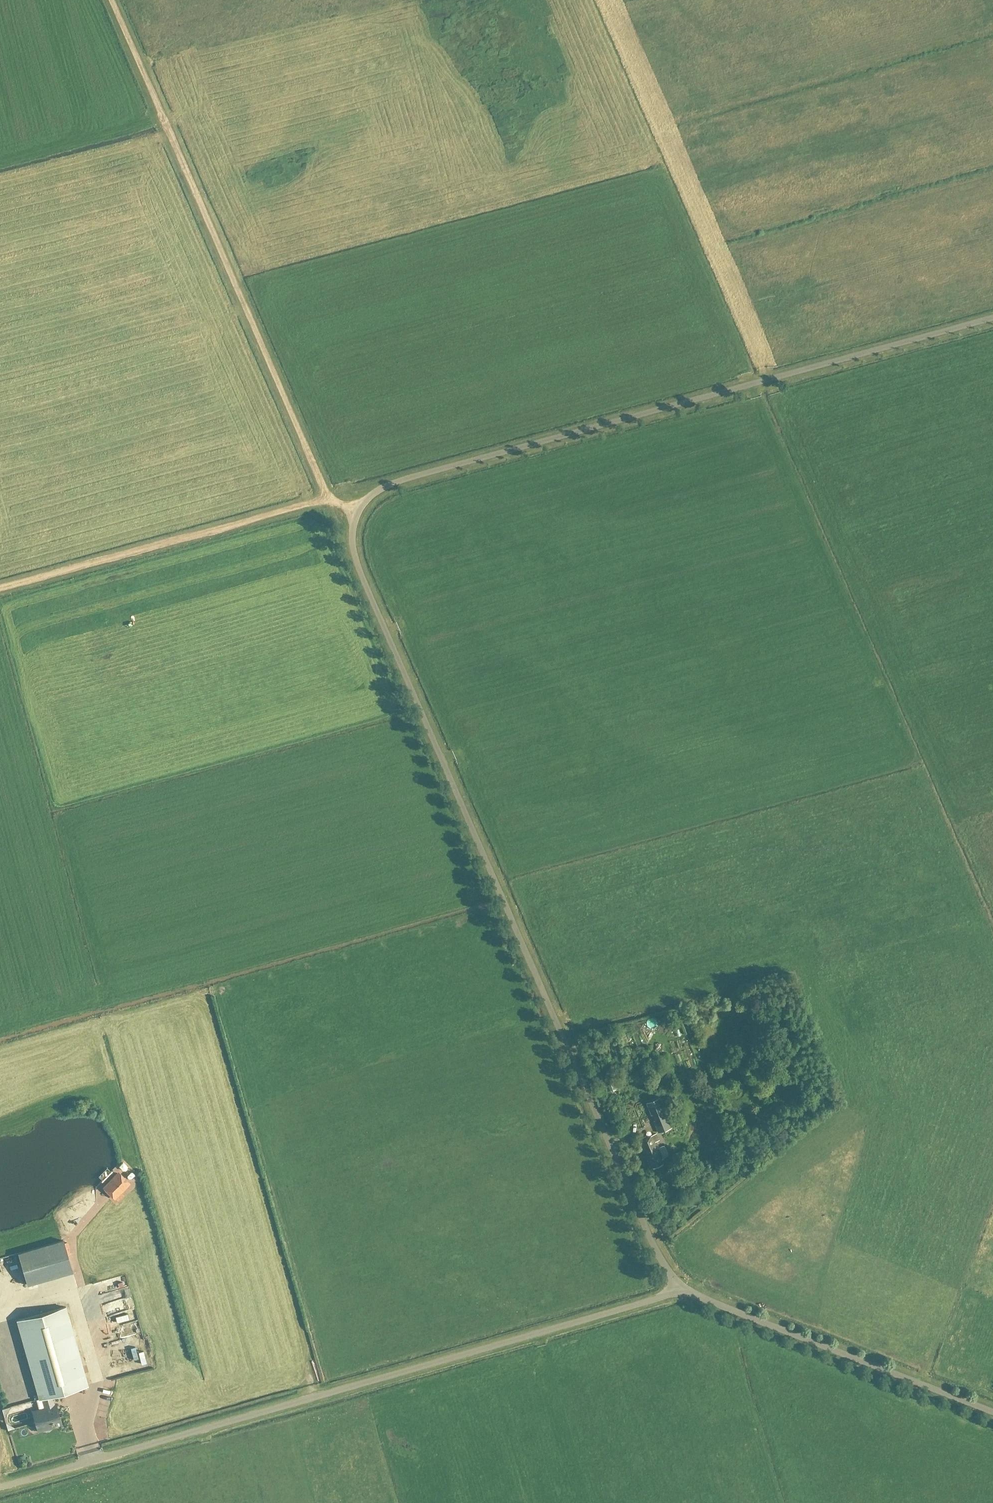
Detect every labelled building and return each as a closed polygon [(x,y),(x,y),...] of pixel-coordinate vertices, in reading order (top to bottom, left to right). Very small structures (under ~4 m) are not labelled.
[(672,1128),(665,1112),(663,1107),(668,1105),(665,1098),(661,1100),(659,1097),(646,1102),(651,1116),(652,1116),(654,1121),(653,1121),(658,1133),(672,1128)] [(668,1155),(665,1148),(663,1147),(659,1149),(653,1135),(639,1141),(651,1170),(663,1164),(662,1161),(663,1160),(663,1158),(667,1157),(668,1155)] [(118,1174),(104,1188),(117,1201),(123,1195),(120,1193),(128,1184),(118,1174)] [(64,1244),(63,1241),(18,1254),(27,1286),(72,1273),(67,1255),(64,1244)] [(6,1292),(12,1289),(9,1282),(2,1285),(6,1292)] [(29,1291),(23,1293),(28,1305),(33,1303),(29,1291)] [(129,1300),(116,1304),(120,1315),(133,1310),(129,1300)] [(61,1423),(57,1410),(55,1411),(51,1396),(87,1385),(65,1307),(16,1321),(38,1399),(41,1398),(44,1409),(32,1412),(38,1432),(44,1430),(44,1431),(46,1432),(48,1431),(49,1430),(51,1429),(51,1428),(54,1427),(54,1425),(61,1423)] [(135,1313),(121,1317),(123,1326),(137,1323),(135,1313)] [(114,1315),(101,1318),(102,1323),(116,1320),(114,1315)] [(8,1389),(2,1391),(6,1404),(11,1403),(8,1389)] [(10,1407),(1,1410),(4,1418),(10,1407)]
